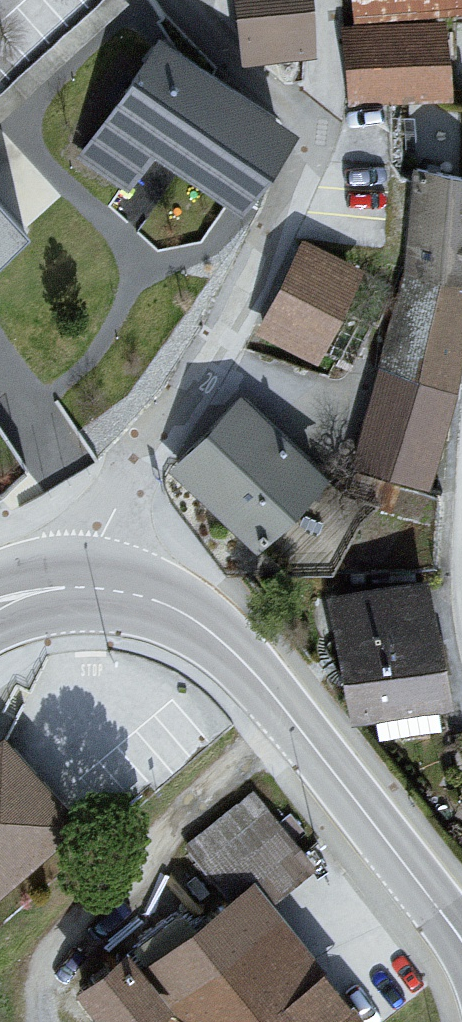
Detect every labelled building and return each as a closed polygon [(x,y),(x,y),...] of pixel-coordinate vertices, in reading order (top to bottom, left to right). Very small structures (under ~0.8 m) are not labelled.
[(247,62),(311,55),(305,0),(241,0),(247,62)] [(357,20),(452,6),(461,5),(461,0),(355,0),(357,20)] [(443,30),(350,34),(352,99),(445,96),(443,30)] [(159,41),(78,156),(130,193),(158,154),(246,215),(299,138),(159,41)] [(421,176),(408,270),(461,279),(461,184),(421,176)] [(0,208),(0,265),(28,238),(0,208)] [(358,274),(307,249),(265,332),(316,357),(358,274)] [(361,465),(427,488),(452,390),(461,330),(461,284),(407,275),(361,465)] [(244,408),(179,474),(257,550),(322,485),(244,408)] [(427,590),(337,604),(355,720),(445,706),(427,590)] [(0,754),(0,887),(69,827),(3,751),(0,754)] [(73,1003),(88,1021),(366,1021),(274,905),(316,871),(253,791),(184,845),(219,889),(73,1003)]
